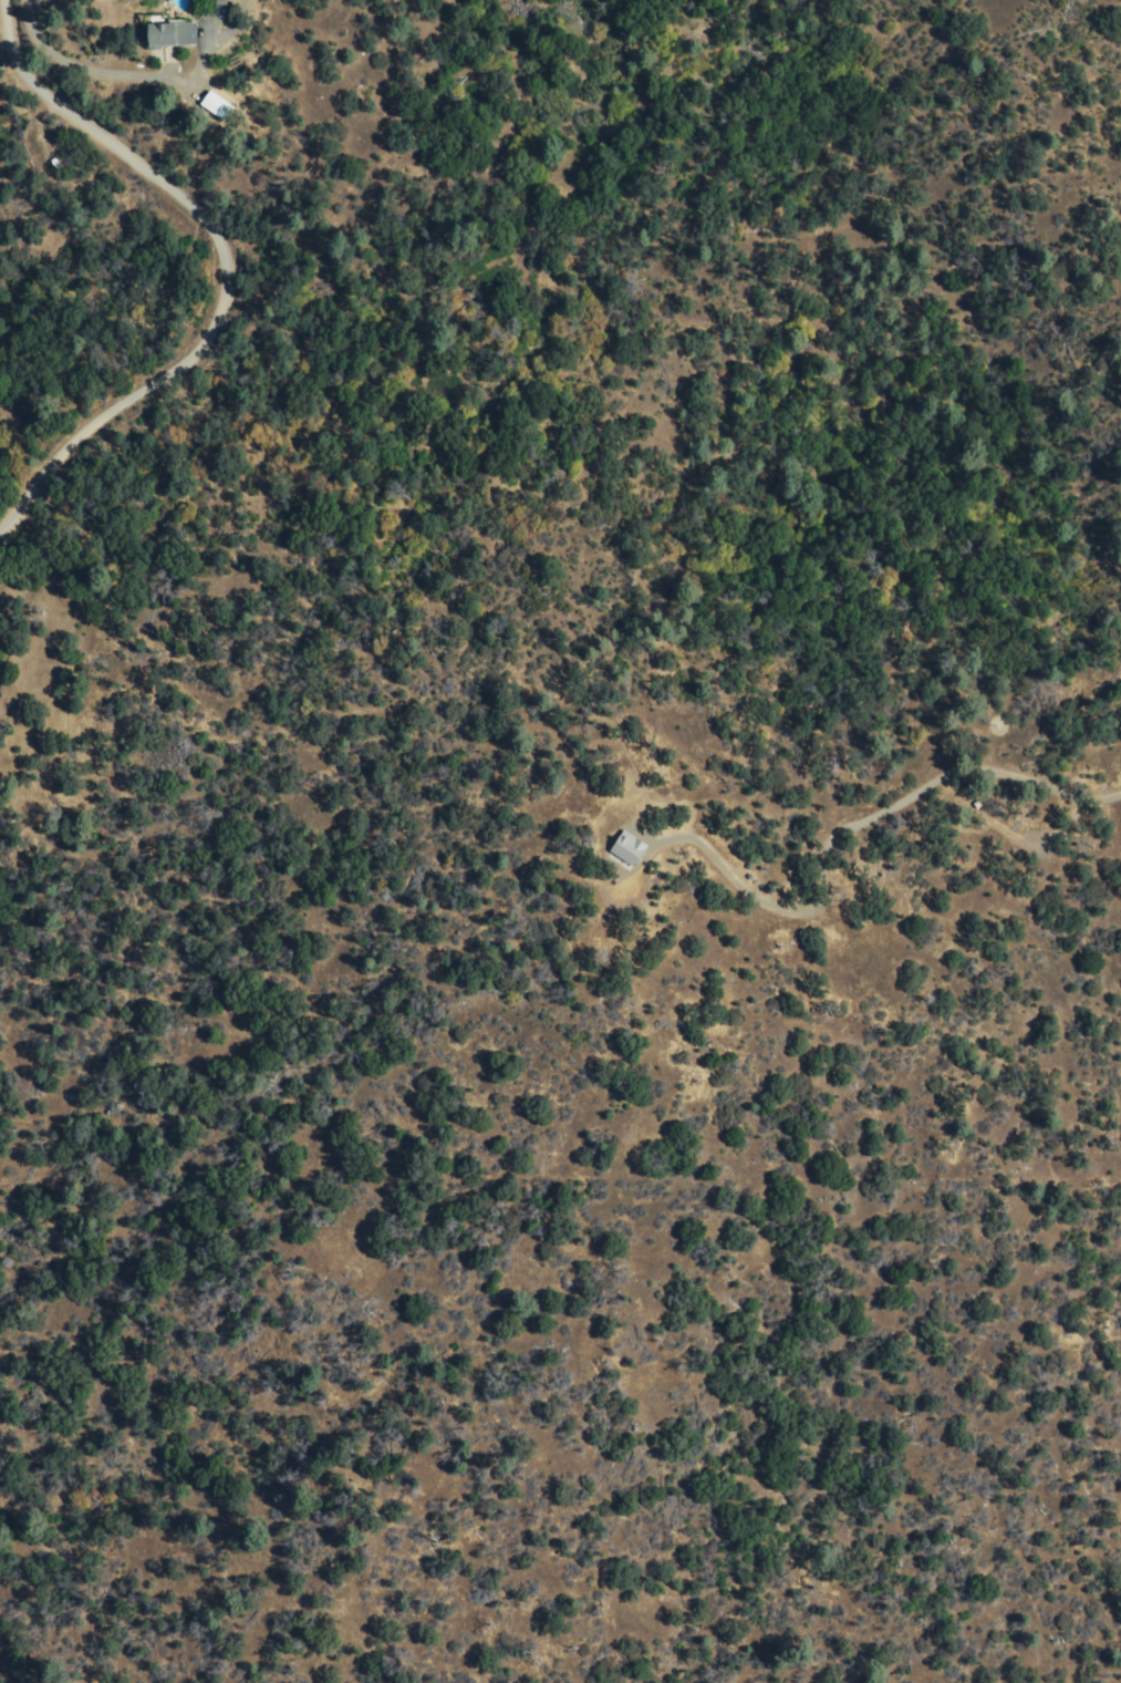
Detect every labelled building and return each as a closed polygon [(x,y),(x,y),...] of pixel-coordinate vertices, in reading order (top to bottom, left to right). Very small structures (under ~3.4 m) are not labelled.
[(187,20),(137,21),(137,44),(188,43),(187,20)] [(625,867),(639,845),(615,829),(601,851),(625,867)]
